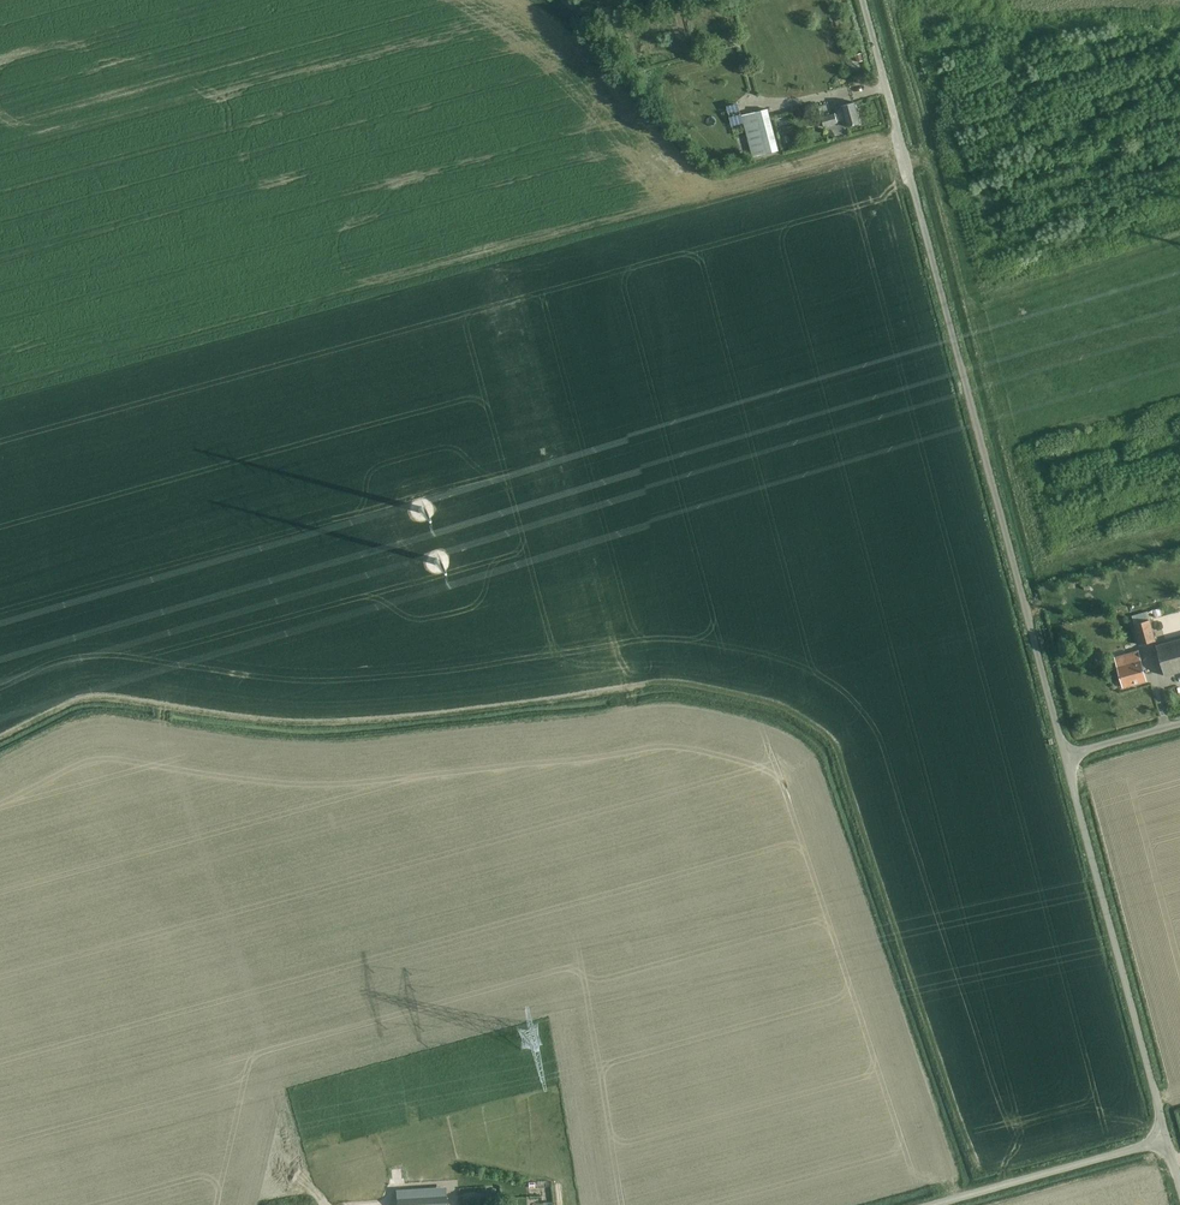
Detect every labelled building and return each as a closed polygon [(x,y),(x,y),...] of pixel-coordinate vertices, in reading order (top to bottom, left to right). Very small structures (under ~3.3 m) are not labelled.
[(724,99),(725,107),(738,104),(737,97),(724,99)] [(860,123),(854,102),(836,107),(837,114),(835,114),(834,113),(820,117),(823,126),(837,122),(836,121),(839,120),(845,118),(847,126),(860,123)] [(741,115),(752,157),(778,150),(767,108),(741,115)] [(1140,645),(1155,641),(1147,612),(1132,616),(1140,645)] [(1164,676),(1179,671),(1179,639),(1156,645),(1164,676)] [(1140,661),(1117,667),(1123,688),(1146,681),(1140,661)] [(446,1195),(396,1198),(397,1204),(447,1204),(446,1195)]
